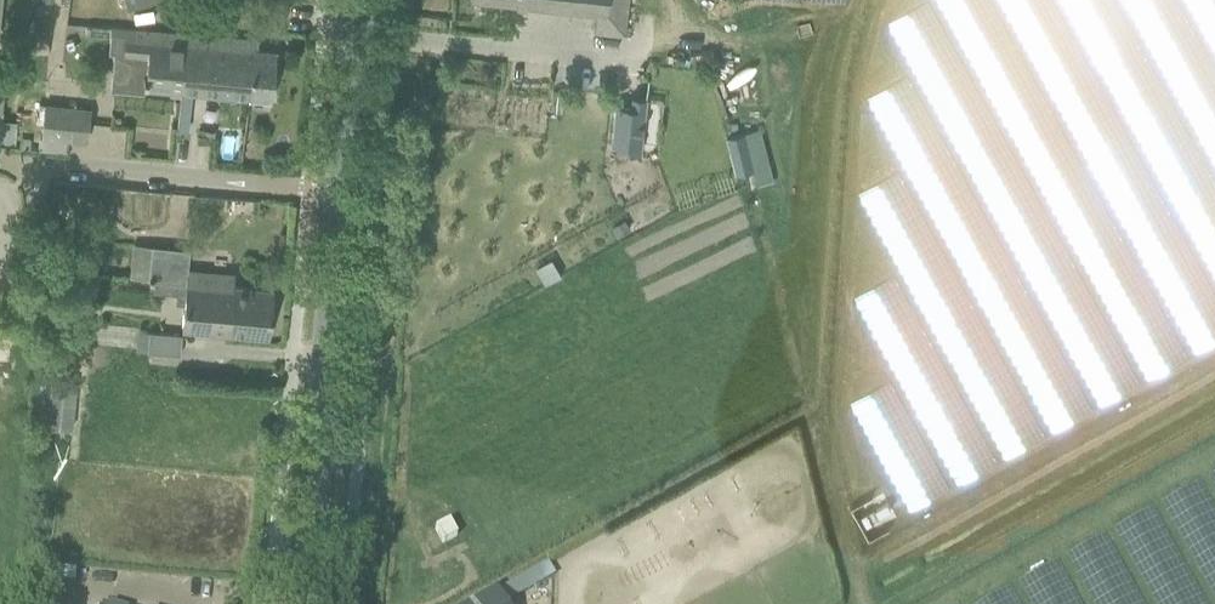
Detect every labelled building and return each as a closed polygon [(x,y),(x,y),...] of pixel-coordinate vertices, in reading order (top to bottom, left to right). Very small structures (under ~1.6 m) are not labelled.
[(127,6),(128,8),(158,0),(125,0),(127,6)] [(596,9),(593,33),(625,36),(624,35),(627,12),(625,11),(626,0),(505,0),(596,9)] [(144,91),(144,86),(178,89),(184,32),(150,28),(117,25),(111,88),(144,91)] [(178,89),(247,96),(249,72),(226,70),(227,62),(220,61),(222,36),(184,32),(178,89)] [(249,72),(247,96),(271,99),(276,51),(253,48),(254,39),(222,36),(220,61),(227,62),(226,70),(249,72)] [(41,133),(70,137),(87,139),(90,110),(45,104),(41,133)] [(615,104),(611,143),(625,144),(624,150),(638,152),(643,107),(615,104)] [(179,109),(177,129),(188,130),(190,111),(179,109)] [(205,129),(204,137),(214,138),(215,130),(205,129)] [(625,219),(614,226),(619,236),(631,230),(625,219)] [(152,245),(149,282),(184,285),(186,285),(186,282),(202,283),(203,283),(203,284),(202,290),(226,293),(224,311),(229,311),(227,333),(269,337),(273,289),(232,284),(233,275),(181,270),(183,248),(152,245)] [(552,259),(536,268),(546,286),(562,277),(552,259)] [(184,285),(180,329),(227,333),(229,311),(224,311),(226,293),(202,290),(203,284),(203,283),(202,283),(186,282),(186,285),(184,285)] [(148,334),(147,352),(179,355),(181,336),(148,334)] [(50,376),(45,424),(71,426),(76,379),(50,376)] [(449,521),(435,529),(442,542),(456,535),(449,521)] [(469,603),(503,603),(494,589),(469,603)]
